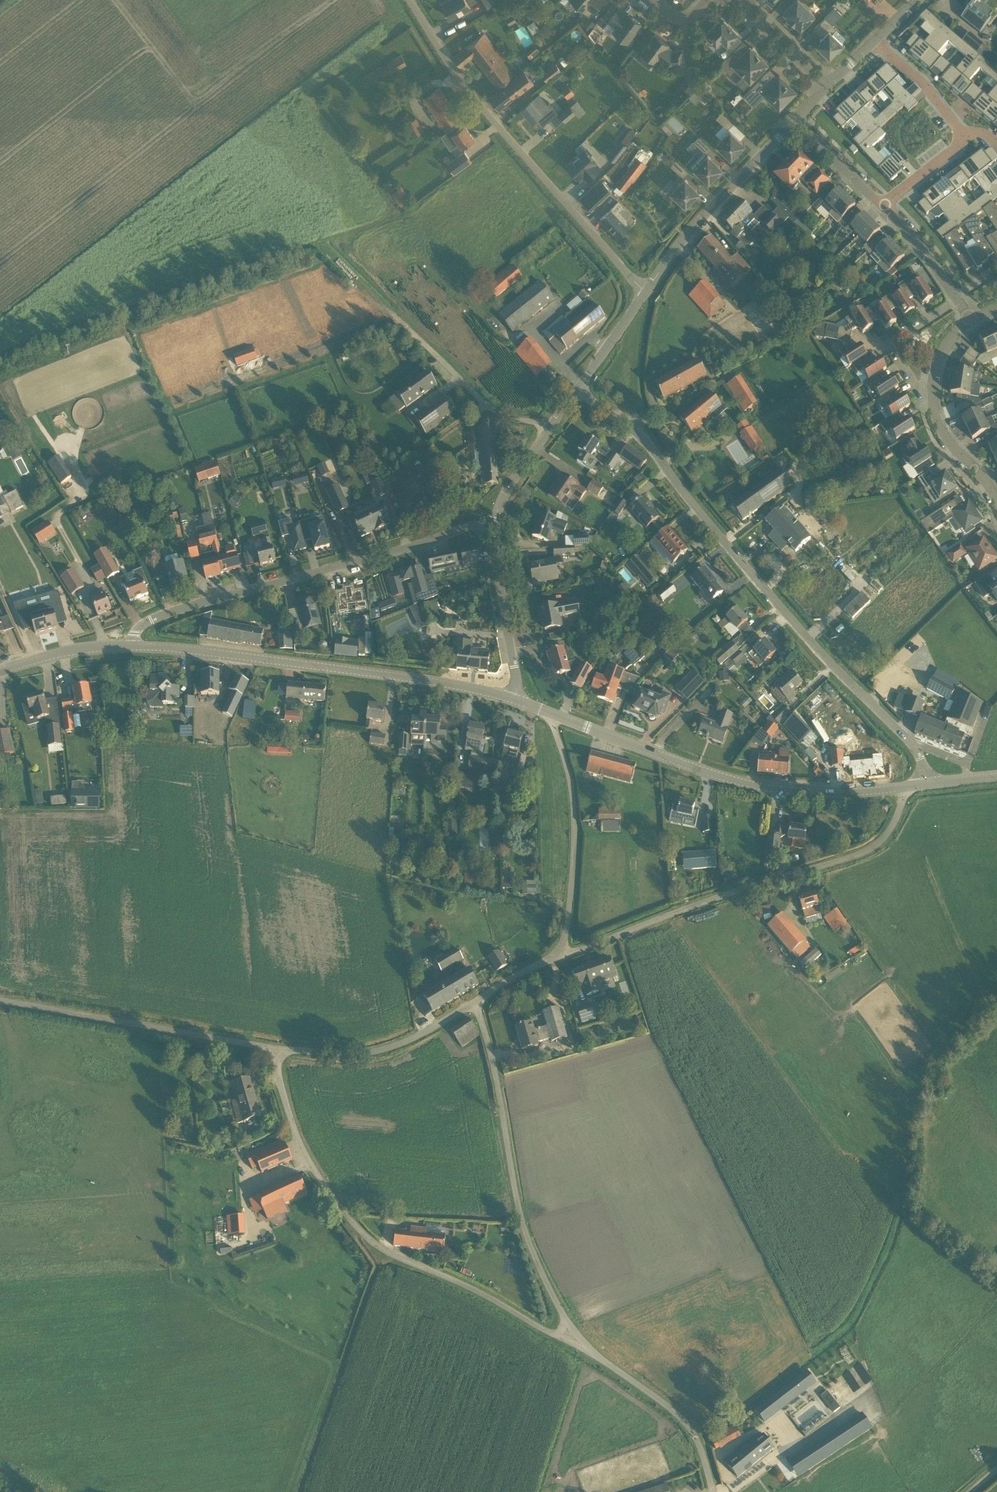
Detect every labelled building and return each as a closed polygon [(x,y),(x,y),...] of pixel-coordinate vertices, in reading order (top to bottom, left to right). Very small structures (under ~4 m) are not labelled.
[(450,19),(470,7),(470,6),(478,1),(483,9),(493,3),(491,0),(447,0),(441,3),(450,19)] [(584,10),(586,7),(594,13),(603,0),(571,0),(584,10)] [(783,12),(789,18),(788,19),(794,24),(795,23),(800,29),(802,27),(804,28),(808,24),(807,22),(814,15),(801,1),(802,0),(795,0),(783,12)] [(967,4),(966,7),(967,9),(968,9),(967,11),(966,11),(966,12),(967,12),(968,13),(964,16),(962,18),(980,33),(987,25),(989,26),(996,16),(996,15),(995,14),(996,13),(992,10),(994,8),(994,7),(993,8),(990,5),(995,0),(969,0),(967,1),(971,4),(970,4),(969,4),(967,4)] [(627,15),(618,8),(607,22),(616,29),(613,33),(627,43),(636,32),(634,31),(641,23),(628,13),(627,15)] [(918,61),(918,60),(920,62),(948,29),(925,10),(918,16),(935,31),(924,43),(920,39),(920,40),(915,35),(906,45),(911,49),(908,52),(913,56),(918,61)] [(512,13),(504,17),(509,26),(517,22),(512,13)] [(820,40),(818,43),(820,45),(819,47),(822,50),(820,52),(828,59),(836,50),(838,52),(844,45),(832,33),(836,29),(824,18),(814,28),(823,37),(820,40)] [(587,20),(583,26),(589,31),(594,25),(587,20)] [(738,35),(729,26),(724,21),(723,22),(719,22),(718,21),(704,35),(707,38),(707,44),(713,44),(716,47),(719,44),(724,43),(727,46),(738,35)] [(593,28),(589,34),(596,42),(602,34),(593,28)] [(927,68),(936,75),(947,62),(942,58),(938,54),(948,42),(957,50),(963,43),(963,42),(948,29),(920,62),(922,63),(921,64),(926,68),(927,68)] [(984,45),(970,33),(963,42),(963,43),(976,53),(984,45)] [(453,58),(461,68),(467,64),(466,62),(473,56),(497,87),(513,75),(495,51),(497,49),(490,40),(488,42),(482,34),(466,47),(453,58)] [(657,59),(668,67),(684,64),(682,49),(669,51),(665,48),(669,44),(655,34),(649,40),(647,44),(641,52),(654,63),(657,59)] [(963,43),(957,50),(967,58),(956,70),(952,66),(952,67),(947,62),(936,75),(945,83),(950,88),(950,87),(952,89),(979,56),(976,53),(963,43)] [(752,49),(750,46),(740,56),(735,50),(720,65),(730,75),(736,69),(740,69),(745,73),(736,82),(743,89),(749,83),(750,83),(768,65),(756,53),(757,52),(753,48),(752,49)] [(400,54),(361,78),(367,87),(405,64),(400,54)] [(980,69),(989,77),(995,70),(979,56),(952,89),(953,90),(953,91),(958,95),(967,102),(979,89),(973,85),(974,85),(970,81),(980,69)] [(878,72),(876,73),(905,105),(904,106),(909,111),(918,102),(914,97),(921,90),(914,84),(905,92),(894,80),(898,76),(890,67),(890,66),(887,63),(883,67),(882,67),(877,71),(878,72)] [(541,74),(547,82),(561,71),(556,64),(541,74)] [(689,85),(684,90),(690,95),(697,88),(694,66),(686,68),(689,85)] [(524,70),(489,97),(499,110),(533,83),(524,70)] [(861,87),(872,100),(877,95),(877,96),(881,92),(892,104),(883,112),(890,119),(904,106),(905,105),(876,73),(874,75),(874,74),(869,79),(861,87)] [(762,76),(743,96),(753,106),(764,95),(768,99),(771,96),(780,105),(785,100),(787,102),(793,96),(791,94),(793,92),(783,83),(785,81),(779,75),(770,84),(762,76)] [(705,81),(698,88),(704,94),(711,88),(705,81)] [(568,86),(562,92),(567,98),(574,93),(568,86)] [(988,97),(984,93),(984,94),(979,89),(967,102),(976,110),(981,115),(982,114),(983,116),(996,100),(996,86),(988,97)] [(462,121),(439,87),(423,98),(446,132),(456,125),(462,121)] [(890,119),(883,112),(874,120),(871,117),(872,117),(869,114),(863,108),(867,105),(867,104),(872,100),(861,87),(852,95),(847,99),(847,100),(845,101),(874,133),(879,128),(890,119)] [(535,96),(521,108),(531,121),(539,114),(543,119),(554,109),(547,101),(542,105),(535,96)] [(983,116),(985,117),(990,122),(996,127),(996,100),(983,116)] [(858,147),(874,133),(845,101),(844,103),(843,103),(838,107),(839,107),(834,111),(837,114),(832,119),(841,128),(847,123),(847,124),(851,120),(856,126),(859,129),(862,132),(852,140),(858,147)] [(570,106),(559,115),(565,121),(575,113),(570,106)] [(655,109),(654,113),(657,116),(661,117),(664,115),(665,111),(663,107),(659,106),(655,109)] [(716,118),(728,129),(733,123),(721,112),(716,118)] [(410,137),(424,130),(417,116),(403,123),(410,137)] [(450,149),(458,143),(461,148),(474,139),(462,121),(456,125),(446,132),(441,135),(442,136),(443,135),(446,140),(445,140),(450,149)] [(879,128),(874,133),(858,147),(890,181),(892,179),(892,180),(897,175),(902,170),(899,167),(904,162),(896,153),(889,158),(885,162),(879,155),(876,152),(873,149),(872,147),(885,135),(879,128)] [(630,129),(626,134),(632,139),(636,133),(630,129)] [(720,152),(727,158),(729,157),(731,158),(737,151),(735,150),(738,148),(739,149),(744,144),(730,130),(716,144),(722,150),(720,152)] [(710,147),(699,136),(693,142),(705,153),(710,147)] [(614,161),(627,146),(619,140),(607,155),(614,161)] [(858,151),(853,146),(850,149),(854,154),(858,151)] [(970,159),(996,193),(996,178),(988,167),(993,164),(992,163),(996,160),(996,155),(991,148),(984,153),(982,150),(970,159)] [(584,149),(567,165),(578,178),(581,174),(587,180),(600,168),(595,162),(596,161),(590,155),(584,149)] [(798,184),(797,182),(803,176),(809,182),(806,185),(816,195),(830,181),(820,171),(819,171),(813,165),(814,165),(798,149),(774,174),(790,189),(791,188),(793,189),(798,184)] [(464,151),(446,164),(454,174),(472,161),(464,151)] [(713,174),(715,172),(717,173),(722,168),(707,154),(697,164),(690,158),(685,163),(686,164),(683,167),(688,171),(692,175),(696,171),(699,174),(698,176),(705,182),(706,181),(708,182),(714,175),(713,174)] [(637,157),(616,185),(624,191),(645,163),(637,157)] [(963,186),(969,181),(969,182),(974,178),(986,194),(975,203),(982,211),(993,202),(996,199),(996,193),(970,159),(959,168),(961,171),(955,176),(963,186)] [(676,160),(671,166),(682,177),(688,171),(683,167),(676,160)] [(607,173),(613,179),(617,174),(610,169),(607,173)] [(946,178),(934,187),(963,224),(982,211),(975,203),(965,211),(952,195),(957,192),(956,191),(963,186),(955,176),(948,181),(946,178)] [(676,198),(675,199),(682,206),(684,205),(685,206),(692,199),(690,198),(692,195),(694,197),(699,191),(684,178),(671,192),(676,198)] [(611,191),(600,179),(599,180),(593,186),(592,186),(592,187),(587,192),(586,192),(580,198),(591,210),(611,191)] [(391,193),(398,203),(408,196),(401,186),(391,193)] [(943,239),(963,224),(934,187),(927,192),(927,193),(922,196),(925,200),(919,204),(927,215),(933,209),(933,210),(938,206),(950,222),(937,232),(943,239)] [(821,207),(829,215),(847,198),(838,190),(830,198),(825,194),(812,206),(817,211),(821,207)] [(771,200),(793,224),(803,215),(799,211),(792,211),(790,213),(775,197),(771,200)] [(842,228),(851,219),(847,215),(855,206),(847,198),(829,215),(842,228)] [(739,201),(727,213),(750,236),(752,233),(746,227),(756,217),(752,213),(739,201)] [(618,202),(600,219),(618,237),(636,221),(618,202)] [(983,210),(996,232),(996,209),(993,202),(983,210)] [(750,236),(727,213),(721,220),(729,227),(726,229),(737,240),(738,238),(742,242),(736,248),(747,260),(753,255),(745,246),(753,239),(750,236)] [(781,223),(772,214),(762,224),(772,233),(781,223)] [(851,227),(859,235),(872,222),(863,214),(855,223),(851,219),(842,228),(846,232),(851,227)] [(991,236),(990,236),(990,237),(987,239),(980,227),(982,226),(975,216),(964,224),(977,245),(978,245),(986,258),(987,258),(995,253),(996,255),(996,232),(991,236)] [(880,230),(872,222),(859,235),(867,243),(863,248),(867,252),(876,243),(872,239),(880,230)] [(988,260),(987,258),(986,258),(978,245),(977,245),(971,249),(970,250),(967,252),(959,240),(962,239),(956,230),(944,239),(966,272),(975,266),(978,269),(982,266),(981,265),(988,260)] [(711,236),(697,249),(732,287),(751,270),(737,254),(732,259),(711,236)] [(821,240),(815,246),(819,250),(825,245),(821,240)] [(875,252),(883,260),(883,261),(897,249),(889,240),(880,248),(876,243),(867,252),(871,256),(875,252)] [(878,265),(890,278),(900,270),(895,265),(904,257),(897,249),(883,261),(883,260),(878,265)] [(511,263),(486,284),(497,297),(522,276),(511,263)] [(837,271),(833,275),(825,283),(835,294),(848,282),(837,271)] [(710,319),(725,305),(705,280),(688,295),(710,319)] [(899,289),(902,293),(902,292),(908,300),(913,297),(912,295),(915,293),(923,305),(933,298),(928,292),(930,290),(926,283),(924,285),(921,280),(911,286),(909,282),(899,289)] [(499,315),(513,332),(553,299),(540,282),(499,315)] [(585,290),(579,294),(583,300),(589,296),(585,290)] [(914,310),(908,300),(902,292),(902,293),(893,298),(890,294),(881,300),(884,304),(889,312),(890,312),(895,308),(894,307),(897,305),(904,317),(914,310)] [(605,317),(589,298),(575,310),(574,310),(565,318),(563,316),(543,333),(560,354),(605,317)] [(872,306),(863,312),(871,324),(877,320),(876,319),(878,317),(886,329),(896,322),(890,312),(889,312),(884,304),(875,310),(872,306)] [(839,328),(838,334),(851,337),(852,331),(859,327),(863,333),(873,327),(871,324),(863,312),(861,309),(845,319),(849,326),(844,329),(839,328)] [(793,315),(792,324),(800,324),(801,316),(793,315)] [(816,329),(814,336),(824,338),(825,331),(816,329)] [(977,361),(983,365),(996,358),(996,348),(990,332),(978,337),(979,338),(986,353),(980,356),(970,348),(966,353),(977,361)] [(849,343),(851,337),(838,334),(836,341),(842,342),(845,347),(838,351),(849,367),(852,365),(864,357),(867,355),(861,345),(854,350),(849,343)] [(536,378),(553,364),(532,337),(515,351),(536,378)] [(234,356),(238,366),(257,360),(254,349),(234,356)] [(973,366),(977,361),(966,353),(963,358),(973,366)] [(852,365),(858,374),(862,371),(868,380),(876,375),(886,369),(880,359),(868,366),(866,364),(868,363),(864,357),(852,365)] [(959,370),(955,370),(954,369),(952,382),(971,384),(973,373),(972,372),(973,366),(963,358),(960,362),(959,370)] [(654,384),(664,400),(707,376),(697,360),(654,384)] [(427,371),(396,394),(406,408),(437,385),(427,371)] [(880,381),(876,375),(868,380),(864,383),(870,392),(874,389),(880,398),(888,393),(888,394),(898,387),(892,377),(880,385),(878,382),(880,381)] [(758,404),(740,378),(729,386),(746,412),(758,404)] [(971,384),(952,382),(951,394),(951,393),(978,398),(980,386),(971,384)] [(680,418),(687,427),(692,432),(711,417),(712,418),(713,418),(710,415),(715,411),(718,414),(726,407),(727,409),(728,409),(720,399),(717,401),(710,392),(701,400),(702,402),(698,405),(697,405),(680,418)] [(137,393),(127,397),(130,404),(140,400),(137,393)] [(892,417),(910,405),(903,395),(892,403),(890,400),(892,399),(888,394),(888,393),(880,398),(876,401),(882,410),(886,408),(892,417),(892,416),(892,417)] [(446,397),(420,417),(421,417),(431,430),(439,425),(438,423),(455,410),(446,397)] [(959,412),(970,407),(971,407),(968,401),(957,406),(959,412)] [(971,407),(970,407),(973,413),(962,418),(967,429),(984,420),(979,410),(985,407),(982,402),(971,407)] [(892,417),(880,424),(886,433),(890,431),(896,440),(914,428),(908,418),(896,426),(894,423),(896,422),(892,417),(892,416),(892,417)] [(996,426),(991,417),(984,420),(967,429),(972,439),(989,432),(990,433),(992,434),(996,432),(996,435),(996,434),(996,426)] [(479,453),(496,452),(495,442),(497,442),(495,419),(477,421),(478,432),(468,433),(469,445),(467,445),(467,454),(479,453)] [(752,426),(740,434),(751,452),(764,444),(752,426)] [(596,450),(604,455),(607,450),(587,437),(578,450),(583,453),(577,461),(591,471),(597,462),(590,458),(596,450)] [(905,457),(903,458),(903,460),(906,464),(908,465),(910,464),(918,476),(928,470),(927,469),(927,470),(925,471),(921,465),(931,458),(924,446),(921,448),(920,446),(921,446),(917,439),(903,448),(907,454),(905,455),(905,457)] [(993,456),(996,454),(996,441),(988,445),(993,456)] [(620,456),(639,470),(647,460),(637,453),(628,446),(622,454),(620,456)] [(496,452),(479,453),(482,485),(498,484),(496,452)] [(609,459),(605,465),(612,470),(614,467),(618,460),(620,458),(613,454),(609,459)] [(419,459),(399,470),(401,475),(410,498),(423,493),(417,478),(420,476),(425,474),(419,459)] [(220,476),(216,461),(194,468),(199,483),(220,476)] [(779,470),(731,506),(742,521),(790,486),(779,470)] [(930,487),(932,490),(931,493),(931,496),(934,498),(937,499),(940,498),(948,493),(949,494),(958,488),(952,480),(951,480),(947,475),(948,477),(946,479),(942,474),(936,478),(931,470),(918,479),(925,490),(930,487)] [(573,512),(579,502),(586,491),(579,486),(562,474),(548,495),(573,512)] [(646,480),(642,475),(641,474),(634,479),(638,485),(646,480)] [(386,494),(380,479),(371,483),(378,498),(386,494)] [(858,479),(849,483),(856,496),(864,492),(858,479)] [(587,489),(598,496),(604,487),(593,480),(587,489)] [(326,491),(337,514),(349,509),(338,485),(326,491)] [(906,485),(900,488),(904,494),(910,490),(906,485)] [(7,504),(11,512),(12,513),(24,506),(16,491),(0,499),(0,508),(7,504)] [(614,494),(609,500),(615,504),(619,498),(614,494)] [(629,508),(629,509),(646,528),(659,517),(642,497),(629,508)] [(612,512),(619,516),(627,504),(620,500),(612,512)] [(965,532),(981,521),(968,501),(958,507),(954,501),(920,523),(927,532),(926,530),(930,526),(932,529),(954,515),(965,532)] [(383,502),(366,510),(375,531),(376,532),(389,526),(389,524),(391,523),(386,514),(388,513),(383,502)] [(179,509),(182,523),(188,522),(188,519),(185,508),(179,509)] [(769,536),(774,541),(794,522),(782,508),(766,520),(775,530),(769,536)] [(375,531),(366,510),(347,519),(352,529),(356,528),(360,537),(375,531)] [(174,522),(174,519),(179,518),(177,512),(173,513),(172,512),(161,515),(163,524),(168,523),(168,524),(174,522)] [(555,518),(538,512),(535,520),(538,521),(533,536),(547,541),(551,531),(563,535),(567,524),(555,519),(555,518)] [(233,545),(219,549),(211,516),(202,518),(210,546),(212,545),(214,552),(217,560),(220,573),(240,568),(237,555),(235,555),(233,545)] [(210,546),(202,518),(193,520),(201,548),(210,546)] [(295,551),(306,548),(300,524),(293,526),(292,519),(279,522),(283,537),(291,535),(295,551)] [(268,533),(265,522),(250,526),(253,537),(268,533)] [(300,524),(306,548),(307,548),(305,542),(313,540),(316,550),(330,547),(324,523),(313,526),(312,522),(301,525),(300,524)] [(788,543),(796,551),(810,538),(794,522),(774,541),(781,549),(788,543)] [(48,523),(33,532),(40,543),(55,533),(48,523)] [(180,526),(171,528),(174,540),(183,538),(180,526)] [(687,550),(667,527),(653,539),(674,562),(687,550)] [(574,537),(575,546),(587,546),(589,546),(588,536),(574,537)] [(257,551),(260,565),(276,561),(272,547),(270,538),(263,540),(266,548),(257,551)] [(992,552),(983,539),(967,549),(970,554),(973,554),(977,561),(976,563),(980,569),(996,559),(996,558),(996,556),(994,552),(992,552)] [(195,542),(187,544),(191,559),(199,557),(195,542)] [(587,546),(575,546),(554,548),(554,556),(575,555),(575,553),(587,552),(587,546)] [(965,554),(960,547),(948,554),(952,559),(953,562),(965,554)] [(428,558),(430,568),(445,565),(458,563),(458,562),(463,561),(464,565),(480,562),(478,549),(461,553),(461,551),(428,558)] [(250,550),(243,552),(246,564),(253,562),(250,550)] [(106,561),(100,551),(94,555),(108,579),(119,573),(111,558),(106,561)] [(221,575),(220,573),(217,560),(214,552),(201,556),(203,564),(202,564),(206,579),(221,575)] [(639,554),(628,563),(647,586),(658,577),(639,554)] [(186,584),(180,561),(179,561),(177,555),(165,558),(166,565),(172,588),(186,584)] [(150,562),(154,579),(161,577),(158,564),(157,564),(155,560),(150,562)] [(554,560),(530,564),(533,580),(549,578),(549,580),(558,579),(554,560)] [(99,566),(92,570),(98,582),(105,578),(99,566)] [(419,598),(421,602),(437,596),(435,587),(426,590),(423,578),(420,568),(389,577),(394,596),(403,594),(399,581),(404,580),(404,581),(412,579),(413,584),(414,585),(416,584),(418,594),(424,592),(425,596),(419,598)] [(133,572),(137,581),(124,586),(131,601),(148,594),(145,587),(149,585),(142,569),(133,572)] [(707,590),(714,599),(723,592),(716,583),(704,569),(691,579),(702,592),(703,593),(707,590)] [(61,577),(72,594),(84,587),(73,570),(61,577)] [(852,573),(833,590),(844,601),(847,598),(849,601),(864,587),(859,582),(859,581),(852,573)] [(994,584),(990,578),(987,577),(976,584),(984,597),(992,592),(996,601),(996,582),(994,584)] [(658,595),(663,601),(676,591),(671,585),(658,595)] [(871,586),(853,602),(862,611),(879,594),(871,586)] [(338,594),(339,605),(337,605),(338,611),(348,610),(347,605),(354,604),(355,614),(366,613),(365,606),(364,606),(363,603),(365,603),(365,602),(363,602),(361,591),(352,592),(352,587),(345,588),(346,593),(338,594)] [(627,587),(620,593),(624,598),(631,592),(627,587)] [(92,600),(98,615),(111,609),(104,592),(102,593),(100,590),(91,594),(93,599),(92,600)] [(833,590),(814,608),(822,616),(823,615),(828,621),(842,607),(840,605),(844,601),(833,590)] [(51,604),(46,605),(42,594),(37,596),(37,598),(47,630),(58,627),(51,604)] [(36,633),(47,630),(37,598),(32,599),(37,616),(31,617),(36,633)] [(394,606),(393,603),(395,602),(394,598),(379,604),(382,611),(394,606)] [(304,630),(321,625),(314,599),(297,603),(304,630)] [(428,627),(438,622),(436,617),(442,614),(435,600),(419,608),(428,627)] [(558,604),(538,608),(540,616),(543,616),(545,630),(562,626),(560,616),(579,612),(577,601),(558,604)] [(640,604),(633,610),(642,622),(650,616),(640,604)] [(380,618),(379,609),(371,610),(372,620),(380,618)] [(737,630),(746,622),(747,621),(737,609),(726,618),(727,618),(718,625),(722,630),(731,623),(737,630)] [(242,642),(261,646),(264,629),(210,620),(207,638),(242,644),(242,642)] [(860,620),(843,636),(845,638),(847,635),(869,659),(875,653),(875,654),(884,646),(860,620)] [(303,644),(302,637),(299,621),(291,623),(294,639),(295,645),(303,644)] [(660,627),(655,631),(661,639),(666,636),(660,627)] [(365,636),(365,640),(359,640),(359,656),(365,656),(365,652),(371,652),(371,636),(365,636)] [(337,638),(334,655),(357,658),(359,640),(337,638)] [(459,652),(457,668),(487,671),(489,654),(472,652),(473,639),(470,639),(470,641),(454,640),(453,651),(459,652)] [(752,660),(759,667),(775,653),(765,641),(754,650),(748,655),(752,660)] [(723,664),(738,650),(732,643),(715,658),(721,665),(723,664)] [(675,644),(663,656),(672,664),(682,653),(675,645),(675,644)] [(568,663),(563,647),(546,652),(549,663),(551,662),(555,675),(560,674),(560,675),(566,674),(567,678),(571,681),(570,683),(581,690),(592,669),(576,660),(568,663)] [(624,653),(634,666),(641,661),(631,648),(624,653)] [(734,672),(747,660),(738,650),(723,664),(725,666),(725,667),(729,670),(732,674),(740,682),(743,680),(741,677),(739,677),(734,672)] [(597,674),(592,687),(600,690),(598,697),(612,702),(624,672),(609,666),(605,678),(597,674)] [(203,671),(201,693),(219,695),(221,672),(203,671)] [(675,688),(687,700),(704,683),(692,671),(675,688)] [(728,671),(723,671),(718,672),(720,682),(729,681),(728,671)] [(785,698),(789,702),(797,695),(793,691),(802,683),(791,671),(774,686),(775,686),(771,689),(771,693),(780,702),(785,698)] [(147,690),(147,703),(151,708),(163,708),(163,704),(178,703),(178,697),(180,697),(180,687),(171,687),(168,683),(168,675),(159,674),(159,676),(151,676),(150,690),(147,690)] [(954,702),(947,719),(959,724),(969,697),(959,693),(959,691),(955,690),(956,689),(950,686),(952,681),(942,675),(939,680),(933,677),(926,689),(949,701),(950,700),(954,702)] [(236,676),(229,690),(242,696),(249,681),(236,676)] [(324,702),(326,686),(288,682),(286,698),(324,702)] [(78,712),(92,710),(88,685),(74,688),(76,699),(62,702),(63,712),(72,711),(71,707),(77,706),(78,712)] [(649,714),(648,716),(649,716),(649,718),(651,719),(653,719),(655,718),(656,719),(657,717),(658,717),(660,712),(664,714),(670,696),(663,693),(661,699),(656,697),(657,694),(650,691),(648,694),(640,691),(634,708),(649,714)] [(46,705),(43,693),(27,698),(28,704),(22,706),(26,719),(36,716),(38,720),(45,718),(48,746),(63,745),(59,707),(50,708),(50,709),(47,710),(46,705)] [(195,697),(185,697),(185,708),(186,708),(192,708),(194,708),(195,697)] [(918,718),(924,702),(911,697),(905,712),(918,718)] [(969,697),(959,724),(973,729),(983,703),(969,697)] [(353,703),(351,724),(356,725),(359,704),(353,703)] [(383,722),(385,707),(369,705),(366,729),(372,730),(373,721),(383,722)] [(792,713),(790,711),(785,706),(773,718),(780,725),(792,713)] [(983,718),(988,720),(992,709),(986,707),(983,718)] [(800,709),(782,725),(793,737),(811,722),(800,709)] [(300,721),(300,711),(285,711),(285,720),(300,721)] [(713,740),(722,744),(728,728),(733,715),(722,711),(717,724),(705,720),(699,733),(707,736),(706,738),(708,739),(709,737),(713,738),(713,740)] [(424,750),(424,743),(426,718),(427,713),(421,713),(420,720),(413,719),(411,745),(424,746),(424,750)] [(75,730),(72,714),(63,715),(65,732),(75,730)] [(773,718),(772,718),(770,716),(767,720),(769,722),(762,731),(770,737),(771,738),(778,728),(776,726),(778,724),(779,726),(780,725),(773,718)] [(424,743),(424,750),(438,751),(438,749),(445,750),(446,732),(439,731),(440,719),(426,718),(424,743)] [(915,733),(940,743),(946,727),(944,727),(921,718),(915,733)] [(973,729),(959,724),(947,719),(944,727),(946,727),(940,743),(958,750),(964,735),(970,737),(974,729),(972,729),(973,729)] [(472,749),(469,769),(495,773),(497,761),(479,758),(485,728),(470,725),(467,739),(465,748),(472,749)] [(14,753),(10,730),(0,732),(0,756),(14,753)] [(385,746),(386,736),(371,733),(370,743),(385,746)] [(524,772),(522,771),(525,758),(518,756),(523,737),(508,733),(502,756),(508,757),(507,760),(513,762),(509,777),(522,780),(524,772)] [(406,756),(406,750),(407,750),(408,735),(400,734),(399,750),(399,755),(406,756)] [(788,776),(789,759),(790,751),(779,750),(779,758),(759,756),(757,773),(788,776)] [(843,750),(831,752),(832,766),(844,765),(844,759),(843,750)] [(631,784),(636,764),(591,752),(586,772),(631,784)] [(844,759),(844,765),(844,768),(848,768),(849,771),(852,771),(853,779),(868,777),(868,779),(885,777),(882,755),(872,756),(872,760),(850,763),(850,758),(844,759)] [(459,772),(456,786),(466,788),(468,774),(459,772)] [(72,790),(72,809),(100,809),(100,790),(85,790),(81,790),(81,782),(72,782),(72,790)] [(524,786),(524,797),(533,797),(533,786),(524,786)] [(41,790),(35,791),(36,800),(43,799),(41,790)] [(690,824),(692,817),(695,804),(680,801),(677,814),(678,814),(676,821),(673,821),(672,828),(690,832),(692,825),(690,824)] [(481,802),(481,822),(493,821),(493,802),(481,802)] [(872,804),(864,811),(868,816),(876,810),(872,804)] [(619,832),(619,820),(620,820),(620,809),(599,809),(599,820),(601,820),(601,832),(619,832)] [(702,817),(703,832),(713,832),(712,816),(702,817)] [(457,820),(446,821),(448,840),(458,839),(457,820)] [(784,825),(784,823),(777,822),(776,833),(783,834),(784,831),(790,831),(788,847),(796,848),(797,840),(805,841),(806,827),(790,825),(790,826),(784,825)] [(781,838),(768,836),(766,856),(778,857),(781,838)] [(716,868),(715,850),(683,853),(685,870),(716,868)] [(417,873),(415,881),(423,883),(425,875),(417,873)] [(513,880),(502,880),(502,888),(513,888),(513,880)] [(531,882),(522,882),(522,894),(532,894),(531,882)] [(805,918),(815,915),(820,913),(818,906),(814,893),(799,898),(805,918)] [(827,907),(831,912),(823,917),(833,932),(841,927),(844,931),(849,928),(833,903),(827,907)] [(787,921),(775,932),(792,952),(804,941),(787,921)] [(499,949),(488,955),(497,970),(508,963),(499,949)] [(816,949),(799,963),(805,969),(821,955),(816,949)] [(450,965),(462,959),(457,950),(445,957),(450,965)] [(577,986),(582,984),(586,996),(602,991),(598,979),(616,973),(610,958),(572,971),(577,986)] [(423,996),(416,1000),(420,1006),(427,1002),(433,1012),(478,985),(469,968),(443,984),(423,996)] [(582,1022),(599,1016),(594,1004),(578,1010),(582,1022)] [(551,1042),(567,1037),(558,1007),(543,1011),(547,1026),(534,1030),(532,1023),(522,1026),(521,1025),(520,1025),(520,1026),(516,1027),(522,1050),(539,1045),(538,1042),(550,1039),(551,1042)] [(450,1030),(462,1047),(480,1035),(469,1018),(450,1030)] [(235,1101),(232,1102),(238,1123),(260,1117),(249,1078),(229,1084),(231,1092),(233,1092),(235,1101)] [(170,1084),(162,1085),(163,1099),(171,1098),(170,1084)] [(262,1173),(292,1159),(283,1139),(246,1155),(253,1170),(259,1167),(262,1173)] [(307,1193),(299,1176),(282,1184),(281,1183),(256,1195),(268,1219),(288,1210),(285,1203),(307,1193)] [(244,1215),(230,1216),(232,1236),(246,1234),(244,1215)] [(446,1235),(426,1232),(426,1229),(411,1227),(411,1228),(406,1227),(406,1231),(395,1230),(394,1246),(443,1252),(446,1235)] [(796,1378),(760,1406),(767,1415),(803,1387),(797,1379),(796,1378)] [(861,1413),(786,1464),(796,1478),(871,1427),(861,1413)] [(753,1437),(724,1461),(737,1477),(773,1448),(764,1435),(756,1441),(753,1437)]
